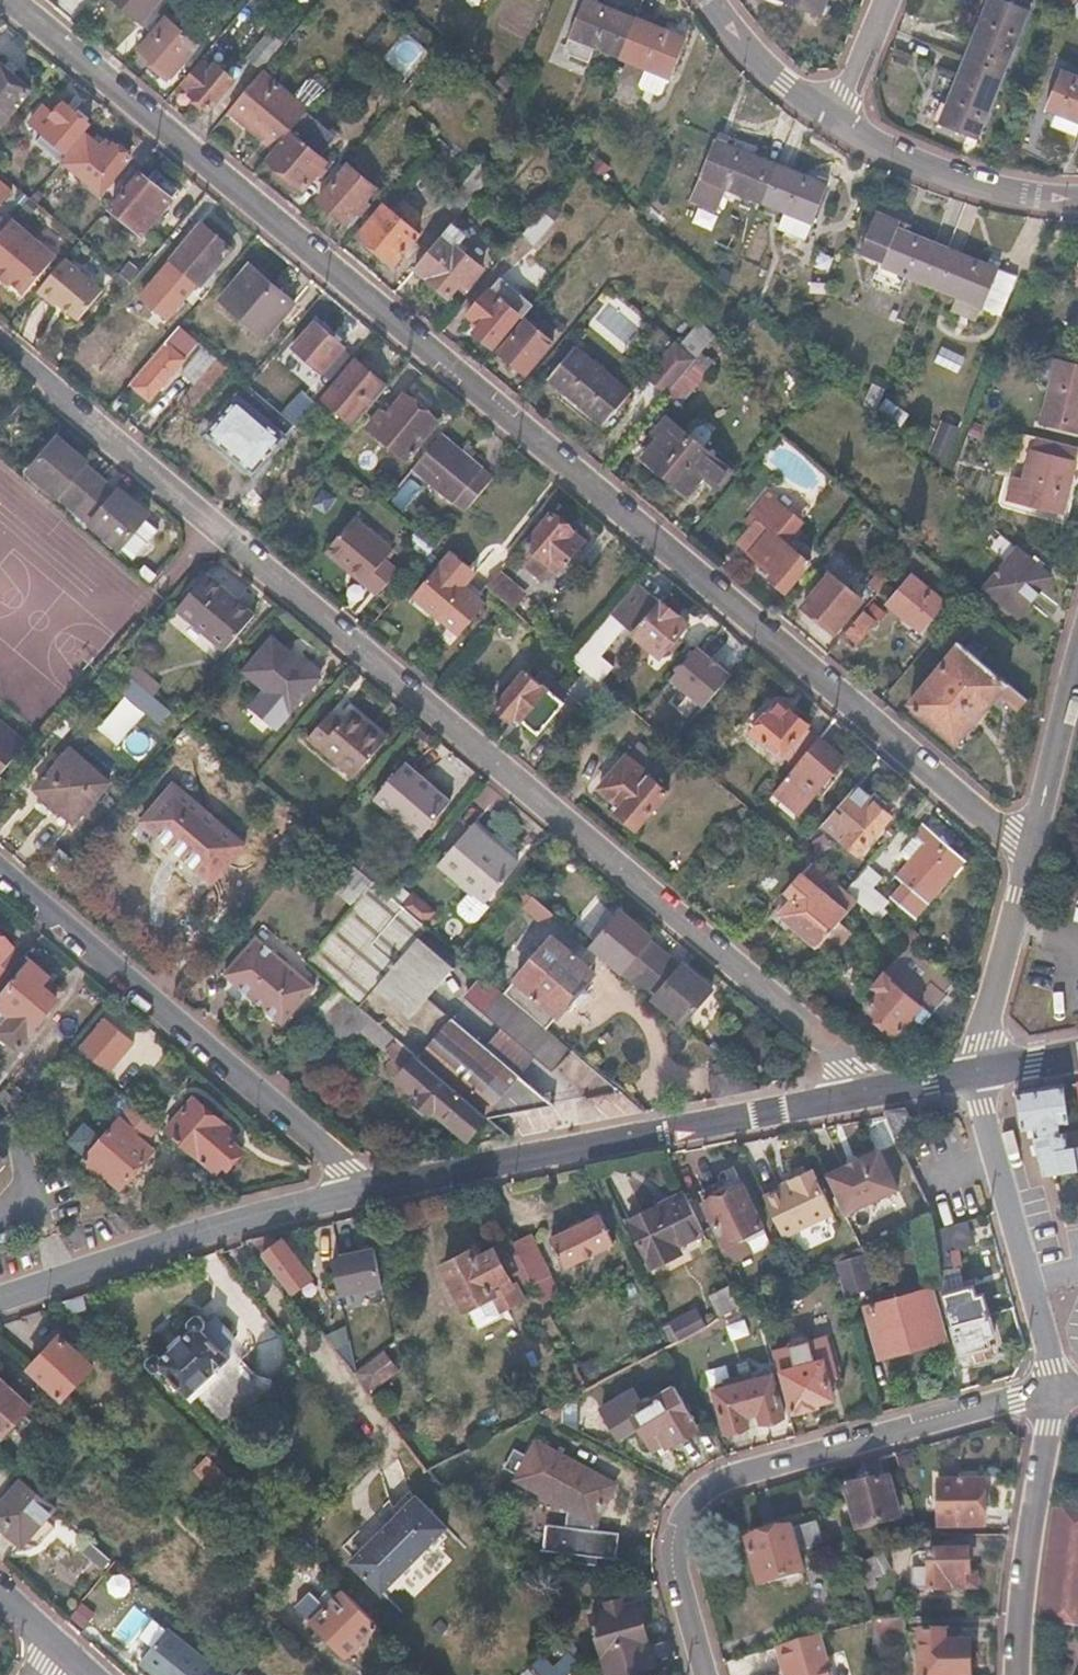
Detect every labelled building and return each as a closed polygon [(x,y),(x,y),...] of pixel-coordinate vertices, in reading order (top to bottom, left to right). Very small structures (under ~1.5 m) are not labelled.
[(141,26),(156,9),(150,4),(153,0),(110,0),(141,26)] [(150,4),(156,9),(163,0),(153,0),(150,4)] [(590,50),(591,47),(618,57),(643,68),(642,69),(667,79),(669,80),(685,40),(674,36),(672,40),(631,23),(594,9),(595,5),(583,0),(567,39),(590,50)] [(782,2),(820,18),(824,7),(821,6),(824,0),(783,0),(782,2)] [(960,74),(948,106),(945,105),(937,125),(977,141),(983,127),(979,125),(994,88),(997,89),(1004,73),(1000,71),(1020,21),(1023,22),(1028,11),(1001,0),(989,0),(983,15),(966,59),(963,57),(957,73),(960,74)] [(1054,4),(1067,13),(1077,0),(1057,0),(1054,4)] [(163,19),(164,21),(138,52),(171,78),(197,48),(192,44),(172,28),(170,26),(180,14),(172,8),(163,19)] [(176,22),(172,28),(192,44),(196,39),(176,22)] [(277,44),(264,33),(242,59),(255,70),(277,44)] [(29,87),(1,63),(0,64),(0,124),(29,87)] [(202,66),(188,83),(195,88),(191,94),(188,97),(205,112),(230,82),(213,68),(209,72),(202,66)] [(303,113),(323,88),(314,81),(306,81),(295,93),(263,68),(229,109),(275,147),(303,113)] [(667,79),(642,69),(635,87),(660,97),(667,79)] [(1062,70),(1045,110),(1057,115),(1077,123),(1077,77),(1062,70)] [(188,83),(183,88),(191,94),(195,88),(188,83)] [(30,119),(40,128),(33,136),(56,157),(64,148),(66,150),(88,123),(86,121),(89,117),(75,105),(73,108),(64,100),(55,111),(44,102),(30,119)] [(272,151),(275,152),(268,162),(300,190),(329,157),(323,152),(334,140),(303,113),(275,147),(272,151)] [(1053,125),(1077,135),(1077,132),(1077,123),(1057,115),(1053,125)] [(85,133),(63,158),(100,190),(129,157),(115,144),(107,153),(85,133)] [(714,141),(699,180),(725,190),(761,205),(784,214),(778,231),(804,242),(828,186),(815,181),(814,184),(775,169),(724,149),(725,145),(714,141)] [(372,190),(345,166),(315,202),(342,226),(354,212),(358,207),(372,190)] [(162,189),(143,173),(114,207),(143,231),(175,194),(166,185),(162,189)] [(12,191),(0,181),(0,205),(12,191)] [(358,207),(354,212),(360,217),(364,212),(358,207)] [(417,237),(382,208),(357,237),(390,267),(417,237)] [(879,211),(862,251),(884,260),(882,265),(881,266),(906,276),(907,273),(932,283),(959,294),(957,297),(959,298),(980,306),(981,307),(986,295),(1004,302),(1015,276),(997,269),(998,267),(986,262),(985,265),(946,249),(909,234),(910,232),(898,227),(900,220),(879,211)] [(554,224),(540,212),(519,237),(533,248),(554,224)] [(0,229),(0,280),(3,282),(5,279),(19,291),(51,255),(10,218),(0,229)] [(913,225),(900,220),(898,227),(910,232),(913,225)] [(231,249),(201,223),(172,256),(202,282),(231,249)] [(463,239),(448,226),(416,264),(431,277),(427,281),(447,298),(459,284),(464,289),(480,270),(455,249),(463,239)] [(92,283),(63,257),(30,295),(59,321),(92,283)] [(293,302),(251,265),(222,298),(264,336),(293,302)] [(531,306),(500,281),(466,318),(479,329),(474,335),(490,349),(512,323),(515,325),(531,306)] [(958,300),(956,300),(952,311),(975,320),(980,306),(959,298),(958,300)] [(344,347),(316,322),(292,350),(320,374),(344,347)] [(189,335),(176,323),(127,378),(146,396),(180,357),(174,352),(189,335)] [(548,346),(522,325),(496,355),(521,377),(548,346)] [(699,325),(679,349),(694,362),(699,356),(714,338),(699,325)] [(214,356),(201,345),(179,370),(192,382),(214,356)] [(679,349),(674,345),(644,380),(664,397),(694,362),(679,349)] [(571,349),(544,379),(561,393),(601,427),(617,408),(627,395),(571,349)] [(699,356),(694,362),(664,397),(677,409),(712,367),(699,356)] [(1054,359),(1041,356),(1036,377),(1041,377),(1040,383),(1048,385),(1054,359)] [(231,370),(217,358),(181,400),(195,412),(231,370)] [(386,386),(353,358),(320,396),(353,424),(386,386)] [(1051,386),(1042,425),(1077,433),(1077,430),(1077,364),(1054,359),(1048,385),(1051,386)] [(237,397),(235,396),(204,433),(252,473),(283,437),(280,434),(291,421),(248,385),(237,397)] [(385,415),(379,410),(367,424),(405,456),(435,419),(404,393),(385,415)] [(653,436),(659,441),(642,461),(687,499),(703,480),(717,492),(732,475),(667,419),(653,436)] [(483,464),(442,429),(411,466),(451,501),(453,499),(465,509),(493,476),(482,465),(483,464)] [(62,434),(30,468),(75,507),(102,475),(90,463),(92,460),(62,434)] [(1076,448),(1035,437),(1025,481),(1012,478),(1006,503),(1061,515),(1076,448)] [(102,475),(75,507),(134,559),(160,529),(148,519),(154,514),(122,486),(119,490),(102,475)] [(749,517),(757,523),(736,549),(763,572),(769,564),(778,571),(772,579),(768,584),(783,596),(808,567),(782,546),(800,524),(766,496),(749,517)] [(550,515),(524,544),(531,549),(524,557),(525,566),(540,580),(549,578),(582,541),(550,515)] [(351,518),(323,551),(374,593),(395,569),(381,557),(388,549),(351,518)] [(1024,540),(1016,550),(1051,579),(1059,569),(1024,540)] [(1051,579),(1016,550),(983,590),(1019,619),(1051,579)] [(464,572),(443,554),(407,596),(428,613),(431,609),(458,631),(484,600),(458,578),(464,572)] [(769,564),(763,572),(772,579),(778,571),(769,564)] [(495,573),(484,586),(502,602),(511,609),(521,596),(495,573)] [(208,575),(178,609),(224,652),(256,616),(208,575)] [(888,582),(878,575),(868,587),(877,595),(888,582)] [(945,606),(909,576),(883,608),(919,638),(945,606)] [(861,603),(829,577),(802,610),(833,636),(861,603)] [(648,594),(634,581),(568,658),(584,671),(598,683),(611,666),(599,656),(624,626),(621,624),(648,594)] [(648,594),(621,624),(624,626),(659,656),(686,626),(648,594)] [(878,624),(863,612),(840,640),(854,652),(878,624)] [(270,637),(240,671),(263,690),(289,713),(318,679),(270,637)] [(733,670),(699,641),(673,672),(705,701),(733,670)] [(965,650),(960,645),(908,707),(958,748),(999,698),(1018,714),(1029,702),(981,663),(988,654),(973,641),(965,650)] [(561,700),(523,668),(491,706),(507,720),(513,714),(534,732),(561,700)] [(598,683),(584,671),(565,693),(584,709),(602,687),(598,683)] [(128,673),(120,683),(162,718),(170,709),(128,673)] [(383,741),(338,704),(307,740),(352,778),(383,741)] [(767,710),(748,731),(778,757),(781,754),(792,764),(816,737),(804,725),(805,724),(789,710),(779,721),(767,710)] [(26,743),(0,721),(0,773),(26,743)] [(816,737),(792,764),(770,790),(796,812),(842,760),(816,737)] [(621,751),(592,786),(619,808),(614,814),(633,830),(666,791),(649,777),(662,761),(635,739),(623,753),(621,751)] [(108,781),(70,748),(34,789),(72,822),(108,781)] [(403,766),(373,801),(417,839),(447,804),(403,766)] [(175,785),(141,823),(212,883),(245,845),(175,785)] [(890,817),(854,785),(820,822),(858,854),(890,817)] [(911,835),(922,845),(896,877),(902,882),(891,896),(915,917),(963,859),(923,822),(911,835)] [(467,823),(434,862),(480,901),(514,863),(467,823)] [(315,833),(296,856),(354,906),(373,883),(320,837),(315,833)] [(785,891),(792,897),(778,914),(817,947),(838,923),(856,900),(843,888),(811,861),(785,891)] [(866,863),(843,888),(856,900),(881,920),(888,912),(883,908),(889,900),(873,887),(882,876),(866,863)] [(354,906),(307,962),(332,985),(385,1030),(394,1038),(486,1117),(551,1105),(421,994),(447,964),(417,938),(426,927),(422,924),(401,907),(390,897),(373,883),(354,906)] [(411,895),(401,907),(422,924),(432,913),(411,895)] [(532,895),(522,907),(543,925),(553,913),(532,895)] [(619,910),(590,945),(636,985),(664,952),(648,939),(648,934),(619,910)] [(850,933),(838,923),(817,947),(830,957),(850,933)] [(222,973),(282,1023),(315,982),(255,933),(222,973)] [(0,936),(0,983),(21,958),(10,948),(11,945),(0,936)] [(592,972),(550,937),(503,993),(545,1029),(592,972)] [(952,979),(909,943),(873,986),(878,990),(865,1006),(894,1032),(908,1015),(919,1024),(945,994),(942,992),(952,979)] [(664,952),(636,985),(681,1024),(712,989),(681,963),(679,965),(664,952)] [(1,996),(0,997),(0,1020),(4,1024),(0,1029),(0,1031),(16,1045),(55,998),(38,984),(45,975),(29,961),(27,963),(21,958),(0,983),(0,995),(1,996)] [(45,975),(38,984),(55,998),(63,989),(45,975)] [(483,976),(466,995),(553,1070),(571,1051),(545,1029),(503,993),(483,976)] [(332,985),(309,1012),(347,1044),(348,1046),(362,1027),(376,1040),(385,1030),(332,985)] [(400,1076),(397,1080),(417,1097),(415,1099),(432,1113),(434,1110),(467,1138),(486,1117),(394,1038),(384,1049),(392,1055),(385,1063),(400,1076)] [(143,1072),(121,1052),(101,1074),(123,1094),(143,1072)] [(14,1085),(8,1092),(21,1103),(27,1096),(14,1085)] [(1015,1094),(1014,1095),(1020,1129),(1031,1127),(1032,1132),(1031,1137),(1037,1175),(1077,1170),(1073,1145),(1065,1146),(1063,1133),(1057,1134),(1055,1123),(1067,1121),(1061,1086),(1015,1094)] [(192,1099),(165,1130),(216,1173),(223,1165),(225,1168),(240,1151),(224,1136),(229,1129),(192,1099)] [(103,1137),(84,1121),(68,1140),(86,1156),(83,1160),(99,1175),(102,1171),(120,1187),(152,1148),(145,1142),(158,1127),(132,1104),(103,1137)] [(904,1110),(884,1112),(894,1134),(913,1130),(904,1110)] [(884,1112),(854,1117),(888,1184),(898,1192),(909,1213),(900,1218),(896,1212),(870,1225),(876,1238),(930,1210),(924,1197),(898,1142),(894,1134),(884,1112)] [(739,1186),(701,1204),(723,1246),(760,1227),(739,1186)] [(683,1193),(626,1221),(648,1265),(677,1250),(675,1246),(701,1232),(683,1193)] [(596,1199),(544,1225),(563,1262),(614,1235),(596,1199)] [(1053,1218),(1055,1229),(1077,1226),(1077,1214),(1053,1218)] [(532,1233),(513,1242),(537,1291),(539,1296),(542,1301),(551,1296),(544,1281),(553,1276),(532,1233)] [(270,1235),(249,1240),(289,1293),(308,1278),(279,1240),(276,1242),(270,1235)] [(327,1255),(339,1295),(382,1282),(370,1242),(327,1255)] [(469,1250),(443,1264),(477,1328),(501,1316),(498,1310),(537,1291),(513,1242),(475,1261),(469,1250)] [(851,1251),(835,1258),(845,1292),(862,1288),(851,1251)] [(943,1253),(936,1254),(939,1271),(947,1270),(943,1253)] [(968,1284),(942,1291),(951,1324),(986,1314),(979,1291),(971,1294),(968,1284)] [(925,1290),(868,1306),(882,1355),(938,1339),(935,1329),(946,1326),(942,1291),(941,1287),(925,1292),(925,1290)] [(728,1289),(709,1299),(719,1317),(736,1309),(728,1289)] [(986,1314),(951,1324),(953,1334),(948,1336),(951,1358),(988,1347),(986,1337),(992,1335),(986,1314)] [(153,1360),(147,1367),(146,1373),(151,1378),(155,1378),(157,1376),(225,1439),(251,1413),(261,1411),(261,1410),(275,1396),(272,1353),(252,1354),(253,1375),(227,1350),(221,1355),(215,1350),(230,1334),(213,1317),(198,1333),(189,1325),(182,1323),(176,1329),(178,1331),(178,1335),(183,1341),(164,1361),(161,1359),(153,1360)] [(90,1366),(57,1336),(28,1369),(61,1398),(90,1366)] [(784,1349),(769,1354),(775,1373),(778,1373),(791,1414),(814,1407),(813,1405),(829,1400),(823,1380),(821,1372),(831,1369),(822,1338),(807,1343),(806,1340),(799,1337),(787,1340),(783,1347),(784,1349)] [(398,1371),(381,1352),(352,1375),(368,1395),(398,1371)] [(831,1369),(821,1372),(823,1380),(834,1377),(831,1369)] [(753,1371),(737,1375),(749,1413),(756,1411),(759,1422),(781,1416),(770,1374),(755,1378),(753,1371)] [(731,1384),(714,1389),(726,1430),(745,1425),(742,1415),(749,1413),(737,1375),(729,1377),(731,1384)] [(0,1382),(0,1434),(2,1436),(27,1407),(0,1382)] [(630,1390),(598,1408),(614,1437),(636,1425),(646,1442),(657,1436),(664,1448),(696,1429),(673,1389),(639,1407),(630,1390)] [(558,1421),(558,1400),(538,1410),(558,1421)] [(611,1484),(533,1444),(526,1458),(511,1450),(501,1468),(516,1476),(514,1480),(565,1507),(563,1526),(545,1524),(542,1551),(568,1554),(567,1562),(594,1565),(595,1558),(613,1560),(616,1533),(590,1530),(592,1521),(611,1484)] [(22,1478),(0,1503),(0,1530),(21,1547),(55,1508),(22,1478)] [(887,1481),(845,1492),(857,1532),(898,1520),(887,1481)] [(982,1483),(939,1484),(939,1516),(982,1515),(982,1483)] [(1057,1511),(1041,1621),(1077,1626),(1077,1490),(1075,1514),(1057,1511)] [(448,1529),(415,1496),(350,1562),(382,1594),(448,1529)] [(814,1524),(748,1542),(759,1587),(801,1575),(794,1550),(800,1548),(801,1553),(821,1548),(814,1524)] [(916,1533),(914,1526),(897,1535),(899,1541),(916,1533)] [(880,1550),(854,1563),(860,1583),(887,1567),(880,1550)] [(968,1552),(929,1553),(929,1588),(964,1588),(964,1575),(969,1575),(968,1552)] [(517,1568),(499,1566),(511,1581),(522,1575),(517,1568)] [(861,1586),(848,1590),(853,1608),(845,1610),(849,1622),(857,1619),(859,1625),(872,1621),(861,1586)] [(341,1589),(308,1623),(342,1656),(375,1623),(341,1589)] [(588,1617),(606,1674),(622,1674),(652,1666),(638,1619),(642,1618),(638,1605),(635,1606),(634,1603),(588,1617)] [(900,1620),(872,1621),(871,1641),(901,1641),(900,1620)] [(156,1674),(221,1674),(195,1653),(167,1630),(142,1662),(156,1674)] [(915,1633),(916,1674),(969,1674),(969,1642),(953,1643),(953,1632),(915,1633)] [(777,1649),(783,1671),(787,1670),(788,1674),(830,1674),(818,1637),(777,1649)]
